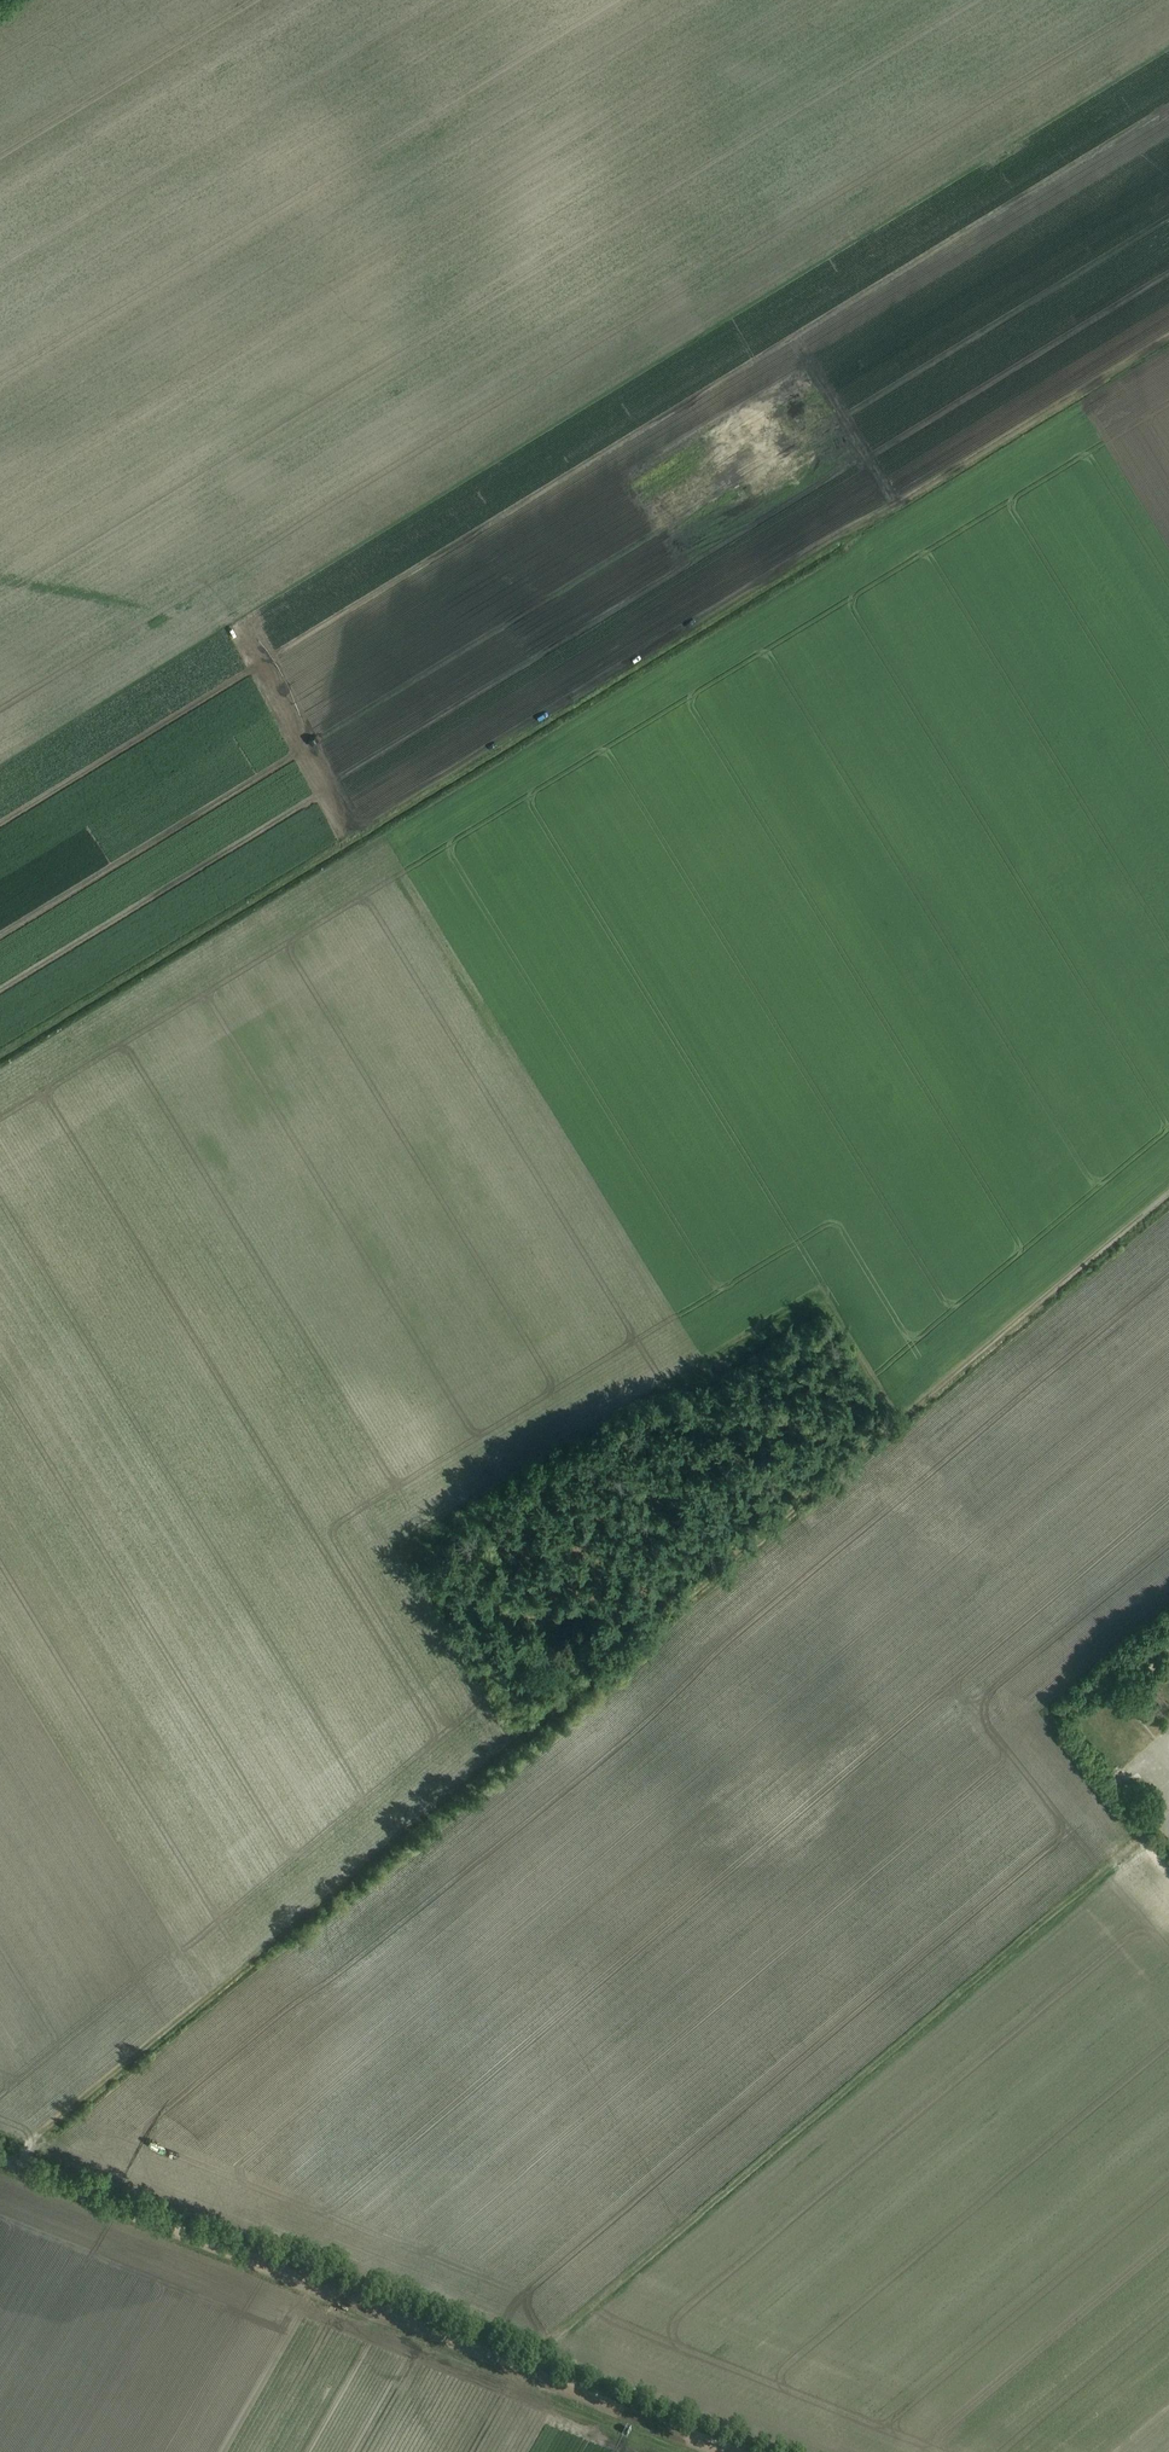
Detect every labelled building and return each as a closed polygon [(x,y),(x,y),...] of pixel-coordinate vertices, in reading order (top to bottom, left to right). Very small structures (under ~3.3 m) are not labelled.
[(1151,1652),(1137,1662),(1146,1674),(1160,1664),(1151,1652)]
